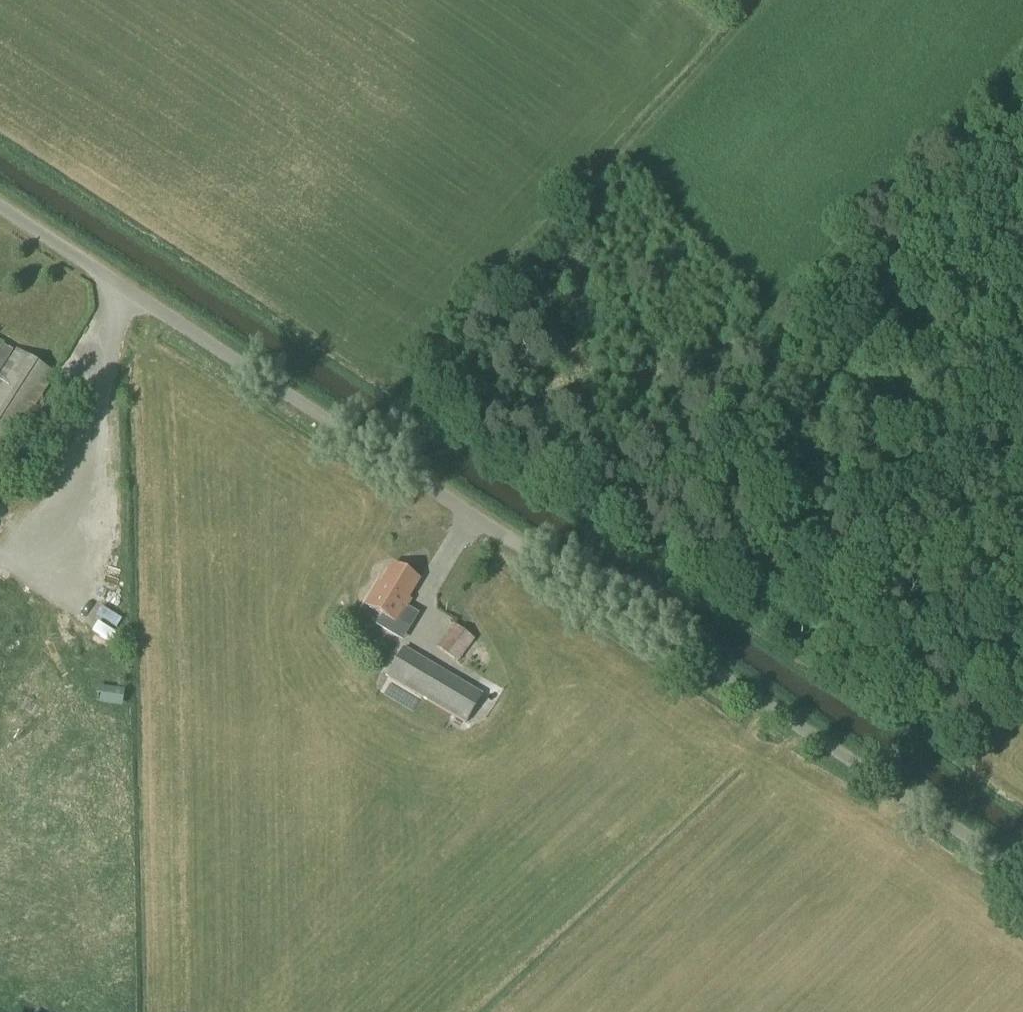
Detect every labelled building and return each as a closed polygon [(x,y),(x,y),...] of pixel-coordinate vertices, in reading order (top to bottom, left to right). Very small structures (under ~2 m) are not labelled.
[(54,375),(16,351),(0,377),(0,461),(54,375)] [(419,581),(393,565),(381,584),(379,583),(365,606),(380,615),(375,625),(401,641),(409,629),(398,622),(411,602),(408,600),(419,581)] [(13,580),(0,571),(0,600),(13,580)] [(459,663),(475,640),(453,624),(437,648),(459,663)] [(466,724),(482,696),(404,649),(387,677),(466,724)] [(493,699),(503,692),(492,676),(482,682),(493,699)]
